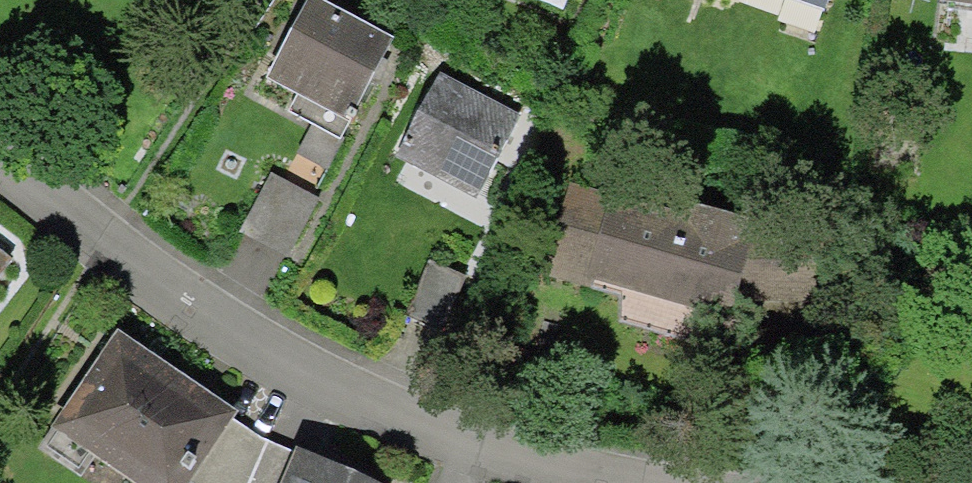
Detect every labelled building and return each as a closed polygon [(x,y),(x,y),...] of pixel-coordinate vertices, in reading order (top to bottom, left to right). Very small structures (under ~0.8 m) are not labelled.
[(323,0),(305,0),(265,77),(297,94),(288,112),(340,139),(393,36),(323,0)] [(570,16),(576,0),(529,0),(570,16)] [(827,14),(831,0),(782,0),(827,14)] [(521,110),(441,69),(396,157),(476,198),(497,156),(521,110)] [(318,195),(270,171),(240,232),(288,255),(318,195)] [(609,193),(571,181),(539,273),(619,296),(621,322),(676,337),(693,309),(812,299),(829,238),(614,180),(609,193)] [(13,258),(0,248),(0,274),(13,258)] [(468,278),(427,260),(399,321),(439,339),(468,278)] [(117,328),(51,423),(138,482),(189,482),(191,480),(233,419),(238,413),(117,328)] [(233,419),(191,480),(196,482),(249,482),(267,442),(233,419)] [(267,442),(249,482),(280,482),(294,452),(267,442)] [(296,446),(294,452),(280,482),(382,482),(296,446)]
